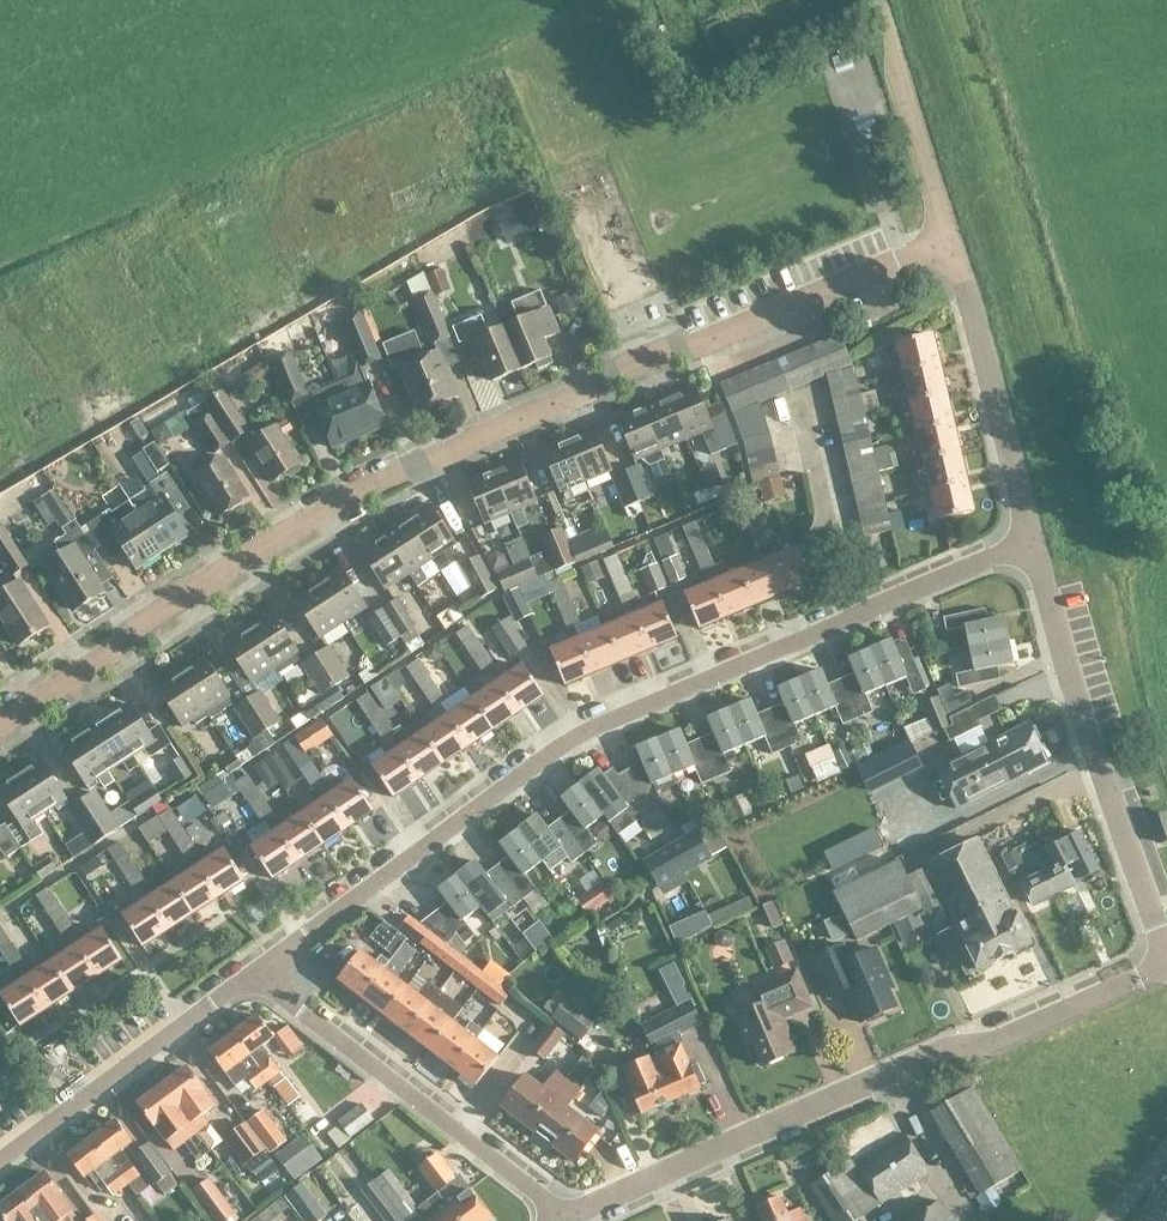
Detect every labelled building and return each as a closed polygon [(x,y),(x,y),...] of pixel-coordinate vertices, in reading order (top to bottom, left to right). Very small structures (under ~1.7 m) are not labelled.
[(508,243),(545,227),(538,210),(501,226),(508,243)] [(150,233),(140,239),(145,248),(157,241),(155,237),(152,238),(150,233)] [(313,252),(328,249),(324,233),(309,236),(313,252)] [(157,241),(145,248),(150,257),(160,252),(158,247),(160,246),(157,241)] [(139,250),(128,256),(133,265),(144,259),(139,250)] [(144,259),(133,265),(138,274),(150,268),(144,259)] [(427,276),(434,293),(449,287),(442,270),(427,276)] [(173,273),(163,279),(168,288),(180,281),(178,276),(175,278),(173,273)] [(407,279),(393,287),(401,301),(415,294),(407,279)] [(180,281),(168,288),(173,297),(183,291),(181,287),(183,286),(180,281)] [(519,321),(505,328),(522,369),(536,363),(539,369),(554,363),(544,340),(559,333),(541,291),(512,303),(519,321)] [(433,344),(451,337),(433,293),(414,300),(433,344)] [(579,308),(573,294),(557,301),(563,314),(579,308)] [(165,295),(154,301),(159,310),(170,304),(165,295)] [(170,304),(159,310),(164,319),(175,313),(170,304)] [(362,312),(340,321),(356,359),(360,368),(363,367),(382,359),(362,312)] [(196,313),(185,319),(191,328),(203,321),(201,316),(198,318),(196,313)] [(310,314),(287,327),(294,342),(317,332),(310,314)] [(453,328),(471,371),(486,364),(494,381),(522,369),(505,328),(490,334),(483,315),(453,328)] [(203,321),(191,328),(196,337),(206,331),(204,327),(206,325),(203,321)] [(183,326),(172,333),(177,342),(188,335),(183,326)] [(438,353),(423,359),(422,356),(425,354),(416,331),(383,344),(393,368),(402,364),(404,367),(401,368),(410,390),(411,389),(421,412),(438,405),(440,408),(452,403),(452,399),(456,397),(444,369),(445,369),(438,353)] [(841,334),(828,340),(840,369),(853,364),(841,334)] [(897,342),(902,362),(891,365),(893,375),(940,364),(933,334),(897,342)] [(840,369),(828,340),(814,345),(827,375),(828,374),(840,369)] [(814,345),(802,350),(815,380),(827,375),(814,345)] [(142,350),(98,375),(112,399),(155,373),(142,350)] [(815,380),(802,350),(789,356),(801,386),(815,380)] [(292,352),(269,362),(286,403),(309,393),(306,386),(292,352)] [(789,356),(776,362),(788,391),(801,386),(789,356)] [(352,374),(337,380),(361,437),(387,426),(363,367),(360,368),(356,359),(353,360),(352,374)] [(788,391),(776,362),(762,367),(775,397),(788,391)] [(264,364),(246,375),(252,386),(270,374),(264,364)] [(940,364),(893,375),(896,386),(907,383),(911,402),(947,393),(940,364)] [(775,397),(762,367),(749,373),(761,402),(775,397)] [(857,379),(854,368),(828,374),(831,386),(857,379)] [(761,402),(749,373),(736,378),(748,408),(761,402)] [(748,408),(736,378),(722,384),(734,414),(748,408)] [(312,383),(306,386),(309,393),(311,393),(334,448),(361,437),(337,380),(320,387),(312,383)] [(726,411),(710,417),(696,385),(670,396),(688,439),(702,433),(710,453),(736,442),(726,411)] [(835,406),(862,400),(859,387),(832,393),(835,406)] [(225,389),(204,402),(212,415),(231,443),(243,435),(251,430),(225,389)] [(954,423),(947,393),(911,402),(918,431),(954,423)] [(688,439),(670,396),(644,407),(662,450),(688,439)] [(865,414),(862,400),(835,406),(839,420),(865,414)] [(212,415),(204,402),(188,413),(215,454),(231,443),(212,415)] [(760,404),(734,415),(738,428),(765,419),(760,404)] [(636,461),(641,459),(650,466),(657,482),(671,476),(664,460),(666,459),(662,450),(644,407),(618,418),(636,461)] [(865,414),(839,420),(842,434),(868,428),(865,414)] [(140,419),(131,424),(141,439),(149,434),(140,419)] [(279,424),(286,435),(294,430),(287,419),(279,424)] [(771,435),(765,419),(738,428),(743,442),(771,435)] [(961,452),(954,423),(918,431),(925,460),(961,452)] [(152,432),(160,446),(174,438),(166,424),(152,432)] [(243,435),(250,444),(249,444),(273,481),(286,473),(287,476),(291,477),(301,471),(301,466),(300,464),(302,463),(278,426),(264,435),(258,425),(251,430),(243,435)] [(595,427),(569,438),(587,481),(614,470),(595,427)] [(868,428),(842,434),(845,446),(871,440),(868,428)] [(771,435),(743,442),(746,457),(774,450),(771,435)] [(587,481),(569,438),(542,449),(565,504),(576,500),(571,488),(587,481)] [(170,464),(156,443),(144,450),(158,472),(170,464)] [(849,464),(875,458),(872,446),(846,452),(849,464)] [(889,446),(875,449),(879,471),(894,468),(889,446)] [(778,464),(774,450),(746,457),(750,471),(778,464)] [(968,481),(961,452),(925,460),(932,490),(968,481)] [(249,497),(223,457),(195,475),(221,515),(249,497)] [(879,471),(875,458),(849,464),(852,478),(879,471)] [(520,459),(494,470),(512,513),(539,502),(520,459)] [(778,464),(750,471),(753,485),(760,484),(781,479),(778,464)] [(641,465),(627,471),(639,501),(653,495),(641,465)] [(512,513),(494,470),(467,481),(485,524),(512,513)] [(639,501),(627,471),(613,477),(626,507),(639,501)] [(882,485),(879,471),(852,478),(855,492),(882,485)] [(147,490),(130,501),(163,553),(189,536),(170,506),(183,497),(168,473),(145,487),(147,490)] [(760,484),(765,503),(786,498),(782,479),(781,479),(760,484)] [(968,481),(932,490),(939,520),(975,511),(968,481)] [(723,483),(709,489),(713,499),(727,493),(723,483)] [(882,485),(855,492),(858,504),(885,498),(882,485)] [(70,511),(55,488),(42,497),(48,505),(51,503),(60,518),(70,511)] [(713,499),(709,489),(695,495),(699,504),(713,499)] [(1,520),(13,512),(3,496),(0,498),(0,519),(1,520)] [(748,527),(762,521),(752,497),(738,503),(748,527)] [(111,509),(103,515),(89,524),(104,548),(118,539),(138,570),(163,553),(130,501),(113,512),(111,509)] [(644,512),(640,502),(626,508),(630,517),(644,512)] [(432,504),(408,520),(433,559),(441,572),(457,562),(458,556),(452,547),(457,544),(432,504)] [(863,523),(889,517),(886,505),(860,511),(863,523)] [(889,517),(863,523),(866,537),(892,530),(889,517)] [(74,610),(104,591),(84,560),(97,552),(76,520),(63,529),(67,535),(55,543),(63,555),(45,566),(74,610)] [(408,520),(384,535),(410,575),(418,587),(427,581),(420,568),(433,559),(408,520)] [(697,521),(682,527),(692,550),(706,544),(697,521)] [(762,521),(748,527),(758,550),(772,544),(762,521)] [(3,528),(0,522),(0,553),(14,575),(28,566),(3,528)] [(577,563),(573,552),(563,528),(542,537),(557,571),(577,563)] [(410,575),(384,535),(360,551),(386,590),(410,575)] [(578,563),(615,548),(610,536),(573,552),(577,563),(578,563)] [(706,544),(692,550),(701,572),(710,568),(715,566),(706,544)] [(798,547),(770,559),(784,592),(812,580),(798,547)] [(490,556),(496,568),(508,562),(505,556),(497,553),(490,556)] [(614,583),(627,577),(617,554),(604,560),(614,583)] [(499,589),(480,555),(462,565),(480,599),(499,589)] [(667,572),(673,584),(686,579),(677,556),(663,562),(667,572)] [(715,566),(710,568),(730,615),(757,604),(743,570),(742,571),(737,557),(715,566)] [(506,594),(520,588),(539,579),(530,559),(497,574),(506,594)] [(770,559),(743,570),(757,604),(784,592),(770,559)] [(597,562),(583,569),(588,580),(602,574),(597,562)] [(654,593),(667,587),(657,565),(644,570),(654,593)] [(319,584),(344,623),(368,607),(343,568),(319,584)] [(702,588),(688,594),(702,627),(730,615),(710,568),(701,572),(696,574),(702,588)] [(558,607),(572,601),(562,577),(548,583),(558,607)] [(627,577),(614,583),(623,604),(624,606),(630,603),(637,600),(627,577)] [(0,596),(0,615),(20,645),(50,626),(21,582),(0,596)] [(344,623),(319,584),(295,599),(320,639),(344,623)] [(533,614),(520,588),(503,596),(516,623),(533,614)] [(383,609),(402,637),(415,629),(417,627),(399,599),(383,609)] [(582,624),(572,601),(558,607),(568,630),(575,627),(581,625),(582,624)] [(1085,601),(1069,609),(1076,623),(1092,614),(1085,601)] [(622,622),(608,628),(622,661),(650,649),(636,616),(630,603),(624,606),(623,604),(616,607),(622,622)] [(437,616),(447,630),(465,619),(455,604),(437,616)] [(665,604),(636,616),(650,649),(679,637),(665,604)] [(971,649),(1011,640),(1006,617),(989,621),(986,608),(944,618),(947,631),(966,626),(971,649)] [(402,637),(383,609),(369,618),(387,647),(402,637)] [(304,658),(299,652),(300,652),(274,612),(250,628),(276,667),(280,674),(304,658)] [(492,629),(510,656),(526,645),(507,619),(492,629)] [(471,654),(483,646),(469,625),(457,634),(471,654)] [(581,625),(575,627),(580,640),(594,673),(622,661),(608,628),(592,635),(581,625)] [(341,660),(357,655),(348,626),(333,631),(341,660)] [(276,667),(250,628),(226,644),(252,683),(276,667)] [(412,653),(425,645),(415,629),(402,637),(412,653)] [(594,673),(580,640),(551,652),(565,685),(594,673)] [(892,640),(870,649),(885,686),(906,677),(914,694),(927,689),(906,640),(894,645),(892,640)] [(1011,640),(971,649),(976,670),(957,674),(960,687),(1001,678),(999,666),(1016,662),(1011,640)] [(436,645),(424,653),(428,660),(437,662),(444,657),(436,645)] [(331,646),(316,655),(336,686),(351,677),(331,646)] [(497,667),(483,646),(471,654),(485,675),(497,667)] [(885,686),(870,649),(849,658),(856,674),(845,679),(861,717),(873,711),(866,694),(885,686)] [(336,686),(316,655),(302,664),(322,696),(336,686)] [(236,703),(231,696),(206,657),(182,672),(207,712),(210,716),(212,719),(236,703)] [(421,688),(433,680),(419,659),(407,667),(421,688)] [(523,666),(498,683),(518,713),(544,696),(523,666)] [(378,676),(372,667),(360,675),(366,684),(378,676)] [(800,679),(815,715),(836,707),(843,724),(855,719),(839,681),(828,685),(821,670),(800,679)] [(210,716),(207,712),(182,672),(158,688),(183,727),(194,720),(197,724),(210,716)] [(388,710),(402,701),(388,679),(374,688),(388,710)] [(815,715),(800,679),(778,688),(785,703),(774,708),(790,746),(803,741),(796,724),(815,715)] [(433,680),(421,688),(435,709),(441,705),(447,701),(447,700),(433,680)] [(498,683),(473,699),(493,729),(518,713),(498,683)] [(954,694),(950,683),(940,688),(949,712),(973,702),(968,688),(954,694)] [(248,700),(268,730),(281,722),(261,692),(248,700)] [(371,722),(383,713),(369,693),(357,701),(371,722)] [(949,718),(953,725),(944,729),(950,741),(982,725),(981,720),(1004,708),(997,694),(949,718)] [(493,729),(473,699),(448,716),(469,746),(493,729)] [(730,708),(745,745),(764,737),(771,754),(785,748),(769,710),(758,715),(751,699),(730,708)] [(941,699),(930,704),(923,707),(934,733),(952,725),(941,699)] [(268,730),(248,700),(236,708),(255,738),(268,730)] [(150,732),(132,705),(110,719),(133,755),(144,748),(147,753),(152,757),(172,744),(160,726),(150,732)] [(436,725),(423,733),(444,763),(469,746),(448,716),(441,705),(435,709),(428,714),(436,725)] [(745,745),(730,708),(708,717),(714,733),(702,738),(718,776),(731,771),(724,753),(745,745)] [(228,736),(242,728),(233,712),(219,719),(228,736)] [(310,721),(304,712),(292,720),(298,729),(310,721)] [(383,713),(371,722),(384,742),(390,738),(397,733),(383,713)] [(110,719),(86,735),(109,771),(123,762),(130,772),(140,765),(133,755),(110,719)] [(333,735),(323,720),(310,730),(320,745),(333,735)] [(1029,723),(983,746),(937,769),(957,808),(1049,762),(1029,723)] [(681,728),(658,737),(673,773),(693,765),(701,783),(714,778),(698,738),(687,742),(681,728)] [(403,729),(397,733),(390,738),(419,780),(444,763),(423,733),(412,741),(403,729)] [(109,771),(86,735),(63,749),(90,790),(101,783),(105,788),(116,782),(109,771)] [(641,753),(628,757),(637,781),(651,804),(661,800),(657,789),(676,781),(673,773),(658,737),(638,745),(641,753)] [(384,742),(381,744),(389,756),(373,767),(394,797),(419,780),(390,738),(384,742)] [(906,772),(921,764),(909,740),(857,766),(869,790),(885,783),(881,774),(902,763),(906,772)] [(300,770),(312,762),(298,741),(286,749),(300,770)] [(237,757),(242,765),(255,757),(249,748),(237,757)] [(848,754),(854,766),(865,760),(859,748),(848,754)] [(272,768),(277,765),(279,758),(275,753),(266,759),(272,768)] [(242,765),(237,757),(224,765),(230,774),(242,765)] [(192,774),(182,758),(170,766),(180,782),(192,774)] [(842,773),(836,758),(813,768),(819,782),(842,773)] [(255,767),(259,773),(264,774),(270,770),(264,761),(255,767)] [(43,762),(21,777),(45,813),(55,806),(59,811),(70,803),(43,762)] [(327,783),(312,762),(300,770),(313,790),(319,786),(320,787),(327,783)] [(628,787),(614,767),(604,774),(599,768),(581,782),(605,814),(620,835),(638,821),(634,815),(642,810),(628,787)] [(248,774),(237,782),(251,803),(263,795),(248,774)] [(800,776),(787,782),(792,793),(805,788),(800,776)] [(21,777),(0,790),(0,792),(20,823),(10,829),(22,848),(43,834),(34,820),(45,813),(21,777)] [(149,779),(125,793),(139,815),(163,801),(149,779)] [(353,780),(328,797),(348,827),(373,810),(353,780)] [(605,814),(581,782),(561,796),(571,809),(561,816),(587,850),(598,842),(587,827),(605,814)] [(179,815),(193,808),(205,832),(219,826),(199,785),(171,798),(179,815)] [(308,793),(316,805),(303,814),(323,844),(348,827),(328,797),(320,787),(319,786),(313,790),(308,793)] [(83,801),(106,837),(118,829),(95,793),(83,801)] [(277,816),(263,795),(251,803),(253,806),(265,825),(277,816)] [(744,795),(730,802),(739,821),(753,814),(744,795)] [(106,837),(83,801),(71,808),(94,845),(106,837)] [(172,808),(159,816),(172,837),(185,829),(172,808)] [(378,848),(397,832),(382,813),(362,828),(378,848)] [(323,844),(303,814),(277,831),(298,861),(323,844)] [(1154,818),(1162,842),(1166,841),(1166,814),(1154,818)] [(519,828),(543,860),(561,847),(573,863),(583,855),(557,821),(547,829),(537,815),(519,828)] [(706,815),(694,822),(699,830),(697,831),(702,841),(717,833),(706,815)] [(9,829),(6,824),(0,828),(0,848),(6,858),(22,848),(10,829),(9,829)] [(826,849),(834,867),(884,844),(875,826),(826,849)] [(543,860),(519,828),(501,843),(511,855),(500,864),(525,897),(537,888),(526,874),(543,860)] [(185,829),(172,837),(186,858),(190,855),(199,850),(185,829)] [(298,861),(277,831),(252,848),(272,878),(298,861)] [(671,850),(684,873),(712,857),(702,841),(697,831),(686,837),(669,847),(671,850)] [(1055,866),(1023,882),(1034,903),(1101,869),(1082,831),(1046,849),(1055,866)] [(717,833),(702,841),(712,857),(726,849),(717,833)] [(978,839),(957,850),(927,865),(964,938),(960,941),(953,928),(939,935),(952,959),(958,956),(967,974),(979,969),(979,970),(1031,944),(978,839)] [(122,871),(135,862),(121,841),(108,849),(120,868),(122,871)] [(199,850),(190,855),(218,897),(244,880),(225,850),(213,858),(205,845),(199,850)] [(671,850),(669,847),(646,860),(661,886),(684,873),(671,850)] [(1022,863),(1017,851),(1005,857),(1011,869),(1022,863)] [(188,874),(173,884),(192,914),(218,897),(190,855),(186,858),(180,861),(188,874)] [(50,857),(34,867),(42,879),(58,869),(50,857)] [(81,868),(87,876),(103,866),(98,858),(81,868)] [(924,910),(942,901),(925,866),(906,875),(898,858),(833,890),(857,938),(922,905),(924,910)] [(476,861),(458,874),(482,906),(500,893),(510,908),(521,900),(496,867),(486,874),(476,861)] [(141,886),(147,882),(135,862),(122,871),(134,889),(135,890),(141,886)] [(449,901),(422,922),(448,941),(455,930),(465,943),(476,934),(465,919),(482,906),(458,874),(440,888),(449,901)] [(434,902),(440,891),(412,877),(407,889),(434,902)] [(577,900),(588,916),(615,898),(604,882),(588,893),(577,900)] [(173,884),(149,899),(147,901),(167,930),(192,914),(173,884)] [(134,889),(128,893),(137,907),(121,918),(141,947),(167,930),(147,901),(149,899),(141,886),(135,890),(134,889)] [(49,888),(37,896),(50,916),(62,908),(49,888)] [(653,907),(641,911),(652,940),(663,937),(653,907)] [(705,907),(668,924),(676,942),(713,925),(705,907)] [(62,908),(50,916),(63,936),(67,933),(75,928),(62,908)] [(829,920),(837,939),(850,933),(842,914),(829,920)] [(434,933),(410,915),(400,928),(410,936),(427,948),(432,941),(429,939),(434,933)] [(372,937),(395,955),(407,940),(384,922),(372,937)] [(0,923),(0,949),(12,942),(0,923)] [(75,928),(67,933),(95,977),(121,961),(101,931),(92,937),(83,923),(75,928)] [(540,923),(524,935),(537,952),(553,940),(540,923)] [(55,941),(65,955),(51,964),(71,994),(95,977),(67,933),(63,936),(55,941)] [(451,946),(434,933),(429,939),(432,941),(427,948),(441,960),(451,946)] [(0,949),(0,951),(12,969),(17,966),(25,961),(12,942),(0,949)] [(363,998),(385,1014),(407,986),(396,978),(416,952),(405,943),(391,961),(363,998)] [(872,1021),(885,1016),(884,1012),(897,1006),(890,990),(894,988),(876,947),(850,959),(843,943),(813,957),(830,997),(848,990),(862,1022),(870,1018),(872,1021)] [(793,961),(786,945),(774,951),(781,966),(793,961)] [(451,946),(441,960),(458,972),(463,965),(459,963),(464,956),(451,946)] [(339,979),(363,998),(391,961),(382,955),(376,962),(361,950),(339,979)] [(32,956),(25,961),(17,966),(26,980),(46,1010),(71,994),(51,964),(41,970),(32,956)] [(480,968),(464,956),(459,963),(463,965),(458,972),(470,982),(480,968)] [(489,986),(494,979),(480,968),(470,982),(488,995),(493,988),(489,986)] [(812,1005),(797,970),(759,987),(766,1003),(735,1017),(747,1046),(754,1042),(764,1065),(797,1050),(783,1018),(812,1005)] [(502,1006),(512,993),(494,979),(489,986),(493,988),(488,995),(502,1006)] [(26,980),(1,997),(20,1027),(46,1010),(26,980)] [(407,986),(385,1014),(408,1032),(430,1004),(441,990),(429,981),(418,995),(407,986)] [(683,985),(670,991),(678,1006),(691,1000),(683,985)] [(430,1004),(408,1032),(430,1050),(452,1021),(443,1013),(454,1000),(441,990),(430,1004)] [(599,1019),(568,996),(551,1018),(582,1041),(599,1019)] [(678,1006),(641,1025),(653,1047),(676,1035),(703,1022),(691,999),(691,1000),(678,1006)] [(259,1014),(233,1032),(258,1065),(271,1056),(263,1045),(275,1036),(259,1014)] [(464,1030),(452,1021),(430,1050),(453,1068),(476,1039),(484,1030),(471,1020),(464,1030)] [(546,1060),(566,1034),(551,1023),(532,1049),(546,1060)] [(233,1032),(209,1050),(225,1073),(226,1072),(233,1083),(246,1074),(258,1065),(233,1032)] [(676,1035),(653,1047),(657,1054),(657,1055),(658,1055),(666,1074),(677,1098),(689,1092),(690,1095),(700,1090),(699,1088),(701,1087),(700,1084),(706,1081),(697,1063),(692,1065),(691,1063),(690,1063),(681,1043),(680,1044),(676,1035)] [(476,1039),(453,1068),(477,1086),(499,1057),(476,1039)] [(553,1055),(568,1065),(576,1052),(561,1043),(553,1055)] [(642,1061),(624,1069),(627,1074),(633,1089),(632,1089),(643,1113),(677,1098),(666,1074),(658,1055),(657,1055),(657,1054),(642,1061)] [(271,1056),(258,1065),(270,1081),(283,1071),(271,1056)] [(437,1078),(443,1066),(425,1058),(420,1070),(437,1078)] [(258,1065),(246,1074),(257,1090),(270,1081),(258,1065)] [(187,1066),(162,1085),(198,1133),(211,1124),(204,1115),(217,1105),(187,1066)] [(543,1136),(567,1106),(582,1087),(557,1068),(543,1087),(526,1075),(503,1105),(543,1136)] [(290,1107),(301,1098),(287,1079),(275,1087),(290,1107)] [(162,1085),(138,1102),(174,1151),(198,1133),(162,1085)] [(1022,1169),(973,1086),(931,1111),(981,1194),(1022,1169)] [(326,1133),(335,1146),(371,1119),(359,1103),(336,1121),(339,1124),(326,1133)] [(567,1106),(543,1136),(574,1160),(598,1130),(567,1106)] [(247,1122),(257,1134),(271,1153),(282,1167),(299,1155),(288,1140),(265,1109),(247,1122)] [(117,1119),(92,1137),(116,1169),(129,1160),(122,1150),(133,1141),(117,1119)] [(263,1151),(244,1125),(225,1140),(244,1165),(245,1165),(252,1174),(254,1173),(262,1183),(278,1171),(270,1160),(270,1161),(263,1151)] [(904,1133),(856,1165),(882,1204),(931,1171),(904,1133)] [(92,1137),(68,1155),(85,1178),(95,1170),(102,1180),(116,1169),(92,1137)] [(178,1185),(170,1175),(173,1173),(150,1143),(132,1156),(155,1186),(157,1185),(165,1196),(178,1185)] [(440,1152),(439,1151),(417,1168),(437,1193),(438,1192),(460,1220),(488,1220),(493,1218),(471,1189),(472,1188),(460,1173),(458,1175),(440,1152)] [(341,1198),(357,1188),(337,1155),(320,1164),(341,1198)] [(856,1165),(851,1158),(809,1185),(833,1220),(856,1220),(857,1220),(882,1204),(856,1165)] [(129,1160),(116,1169),(128,1185),(141,1175),(129,1160)] [(116,1169),(102,1180),(114,1196),(128,1185),(116,1169)] [(406,1219),(420,1208),(389,1169),(375,1180),(406,1219)] [(74,1213),(75,1212),(46,1171),(21,1189),(44,1220),(77,1220),(79,1220),(74,1213)] [(194,1192),(215,1220),(237,1220),(239,1220),(210,1180),(194,1192)] [(375,1180),(362,1190),(385,1220),(407,1220),(406,1219),(375,1180)] [(328,1216),(303,1183),(285,1196),(304,1220),(320,1220),(328,1216)] [(21,1189),(0,1205),(0,1211),(7,1220),(44,1220),(21,1189)] [(437,1193),(422,1205),(432,1218),(429,1220),(460,1220),(438,1192),(437,1193)] [(780,1196),(756,1207),(763,1220),(805,1220),(800,1208),(788,1214),(780,1196)] [(357,1220),(367,1220),(373,1218),(363,1199),(349,1206),(357,1220)] [(939,1199),(914,1220),(959,1220),(939,1199)] [(284,1211),(277,1202),(253,1220),(272,1220),(284,1211)]
